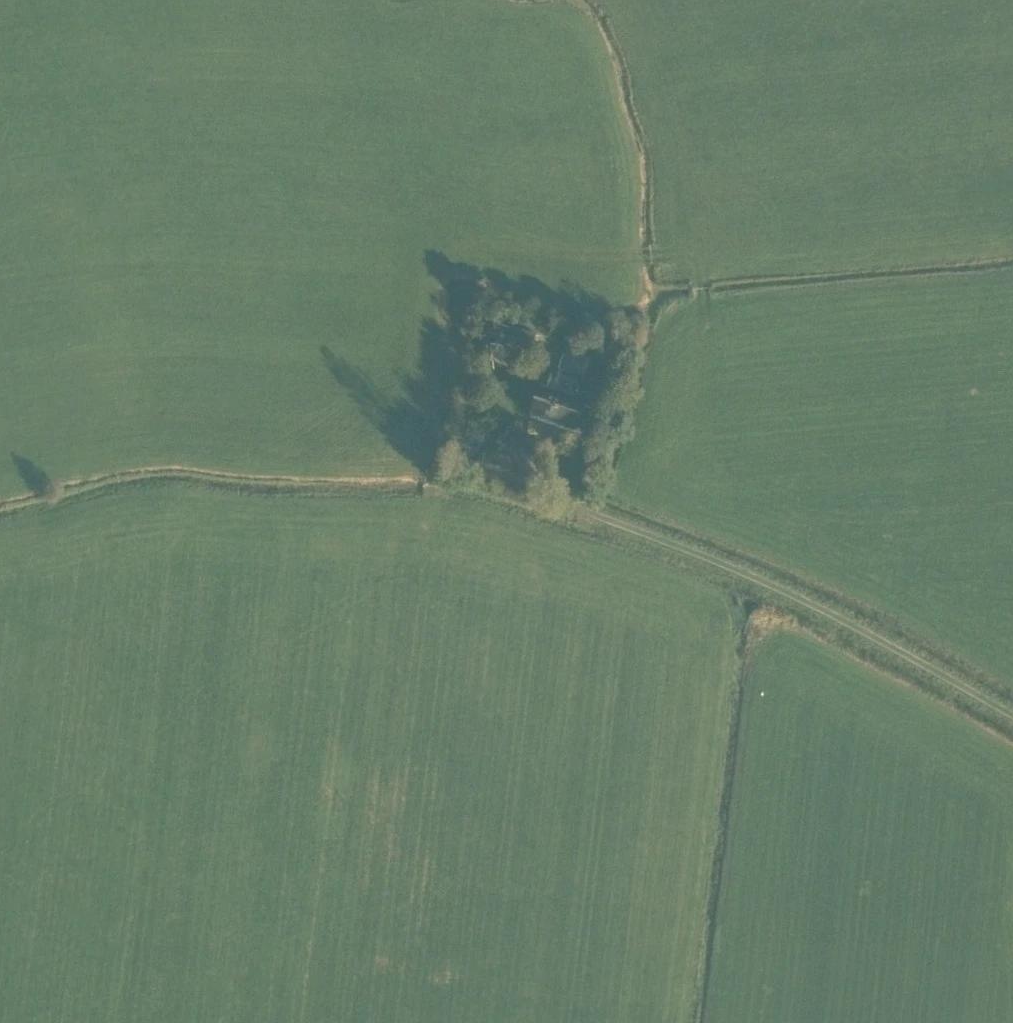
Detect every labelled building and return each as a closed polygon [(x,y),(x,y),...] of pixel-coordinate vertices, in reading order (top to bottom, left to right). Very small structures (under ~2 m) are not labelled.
[(560,373),(584,381),(588,367),(564,360),(560,373)] [(577,397),(579,389),(549,384),(548,392),(577,397)] [(532,420),(576,435),(577,434),(590,439),(598,416),(584,411),(586,407),(542,391),(532,420)]
